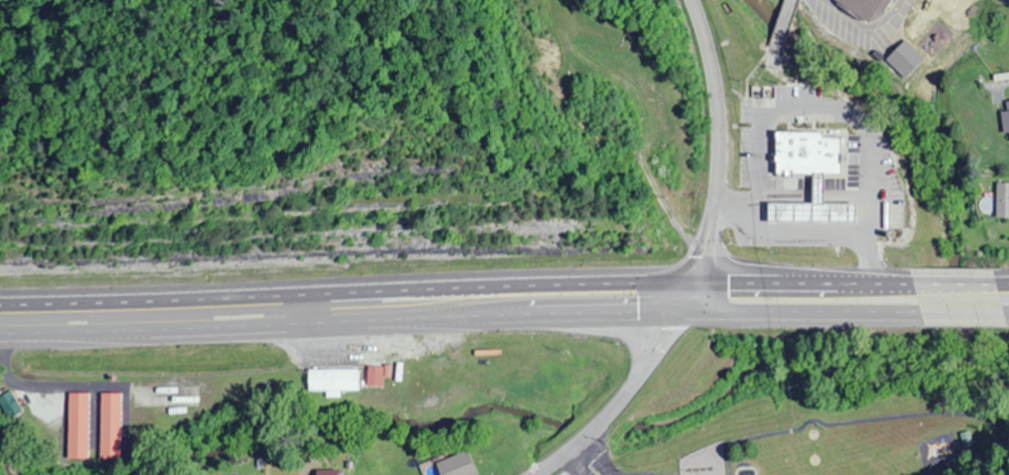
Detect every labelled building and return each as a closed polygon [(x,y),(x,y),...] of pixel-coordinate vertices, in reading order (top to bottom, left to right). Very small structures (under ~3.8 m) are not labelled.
[(865,24),(882,0),(830,0),(865,24)] [(901,45),(883,64),(901,81),(919,62),(901,45)] [(1003,141),(1008,140),(1008,100),(999,101),(1003,141)] [(775,134),(776,175),(839,175),(839,140),(820,140),(820,134),(775,134)] [(768,202),(768,219),(854,220),(855,203),(823,203),(823,173),(812,173),(812,203),(768,202)] [(1008,217),(1008,182),(994,182),(993,217),(1008,217)] [(308,372),(309,392),(356,391),(355,371),(308,372)] [(7,420),(19,413),(8,393),(0,397),(0,407),(7,420)] [(67,397),(68,456),(88,456),(86,396),(67,397)] [(100,397),(101,457),(120,456),(119,396),(100,397)] [(440,474),(472,474),(463,454),(436,466),(440,474)]
